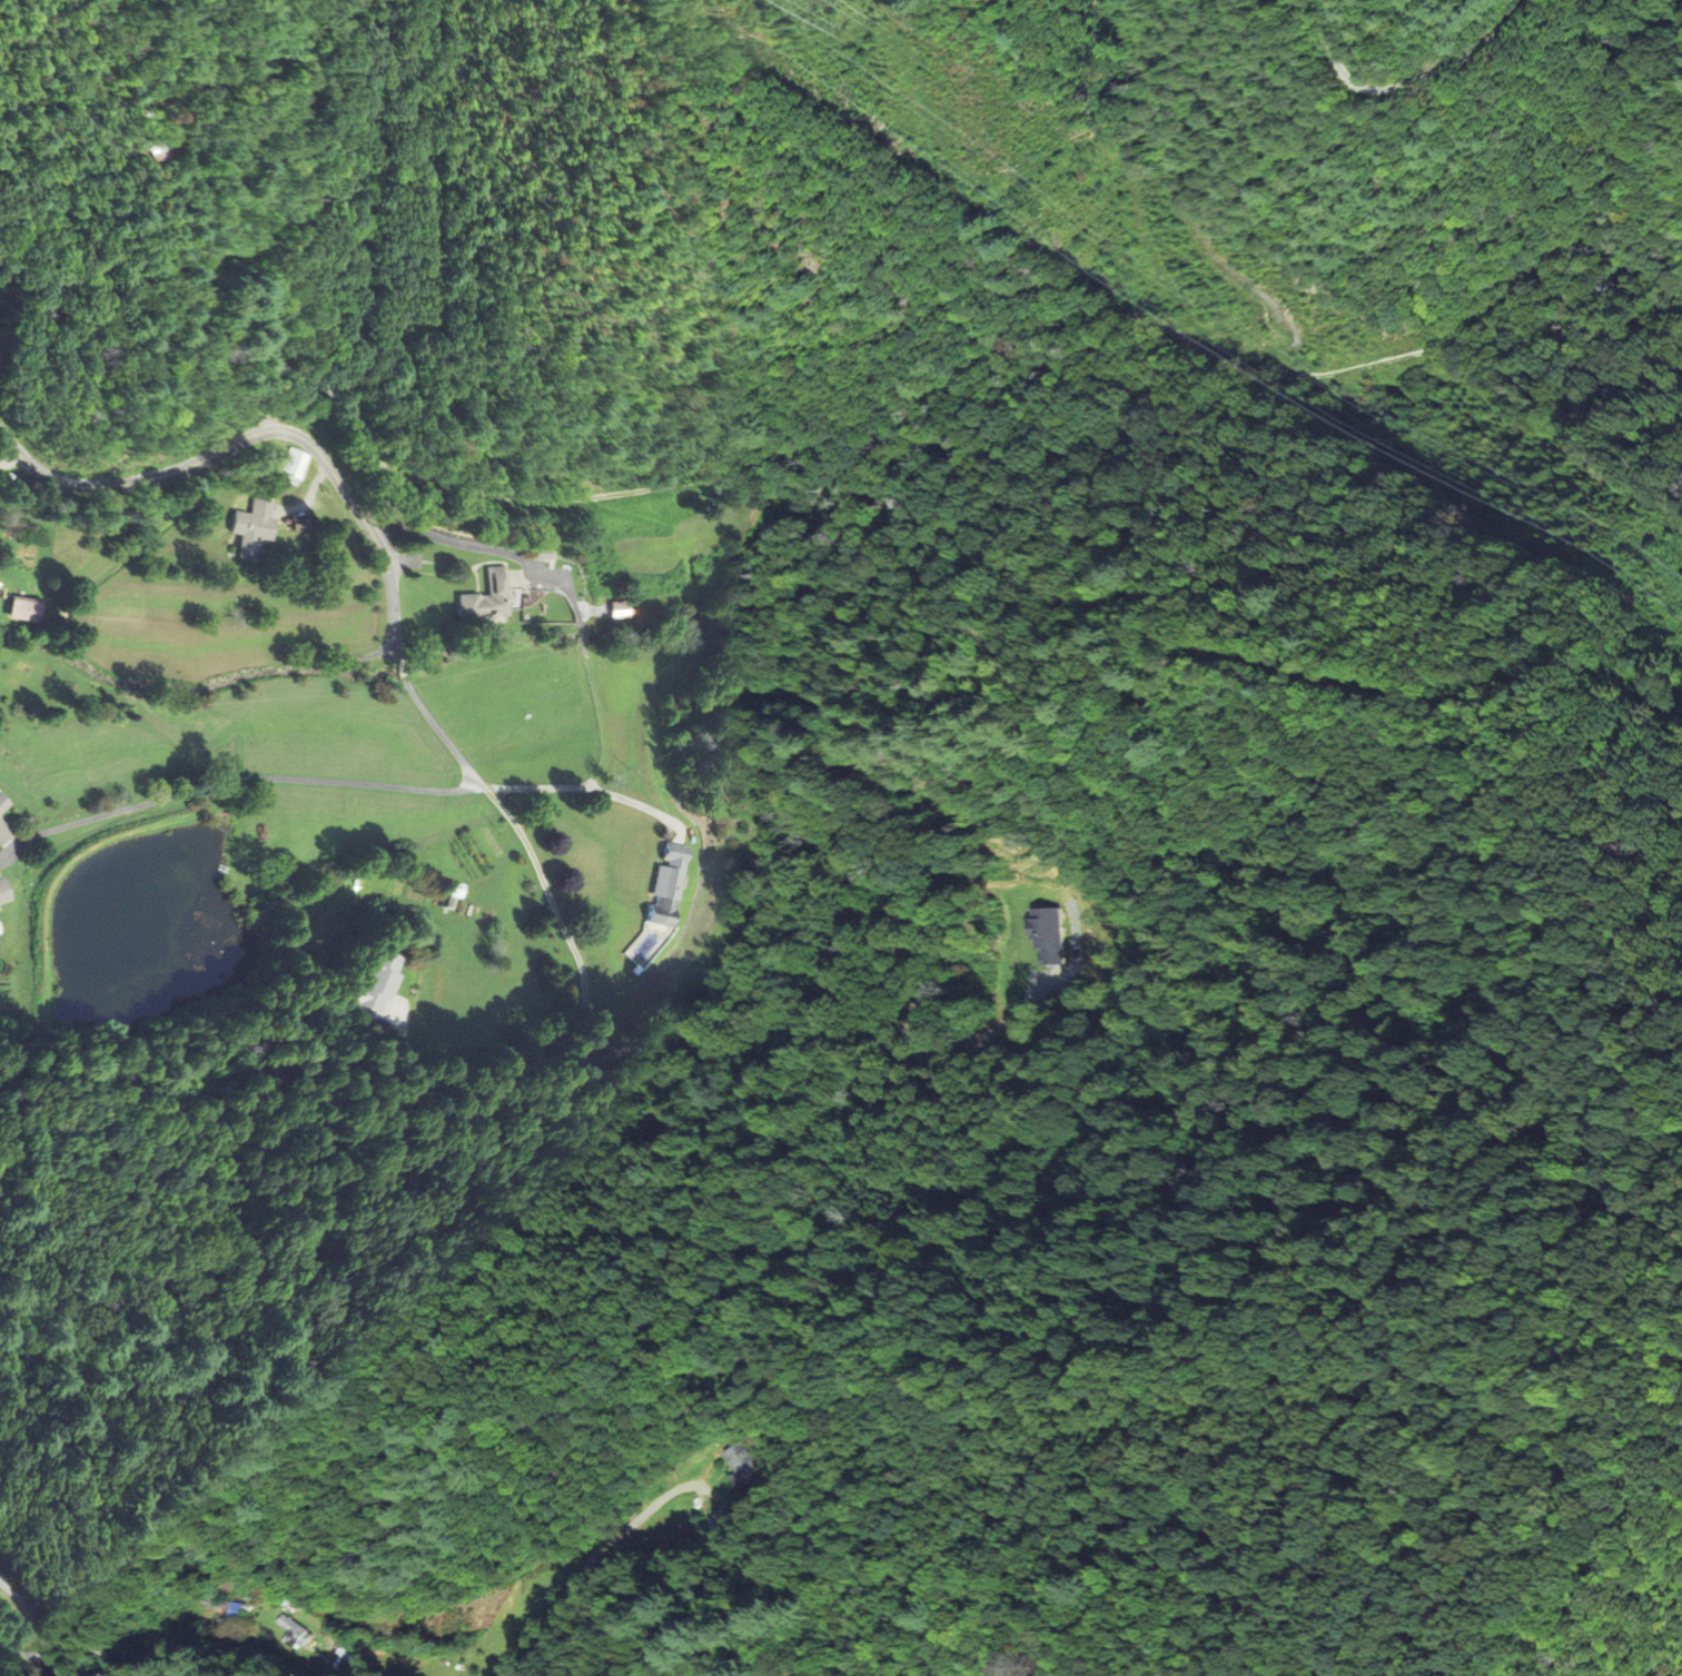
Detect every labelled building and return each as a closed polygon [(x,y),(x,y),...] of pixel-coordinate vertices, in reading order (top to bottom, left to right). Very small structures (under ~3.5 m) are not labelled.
[(310,458),(289,450),(279,476),(299,485),(310,458)] [(273,506),(253,501),(249,516),(236,513),(230,537),(271,546),(277,522),(270,520),(273,506)] [(508,568),(488,569),(489,597),(459,598),(460,620),(510,618),(508,568)] [(39,625),(42,603),(11,600),(9,621),(39,625)] [(610,604),(611,621),(629,620),(628,604),(610,604)] [(690,850),(666,846),(662,867),(659,866),(653,908),(651,908),(648,925),(677,930),(690,850)] [(1064,912),(1038,912),(1039,953),(1045,953),(1046,965),(1065,965),(1064,912)] [(351,1003),(378,1017),(387,1000),(390,1002),(402,979),(395,975),(401,963),(379,951),(351,1003)] [(379,1022),(403,1033),(409,1021),(401,1017),(407,1003),(392,996),(379,1022)] [(279,1626),(293,1635),(288,1643),(304,1653),(314,1637),(284,1618),(279,1626)]
